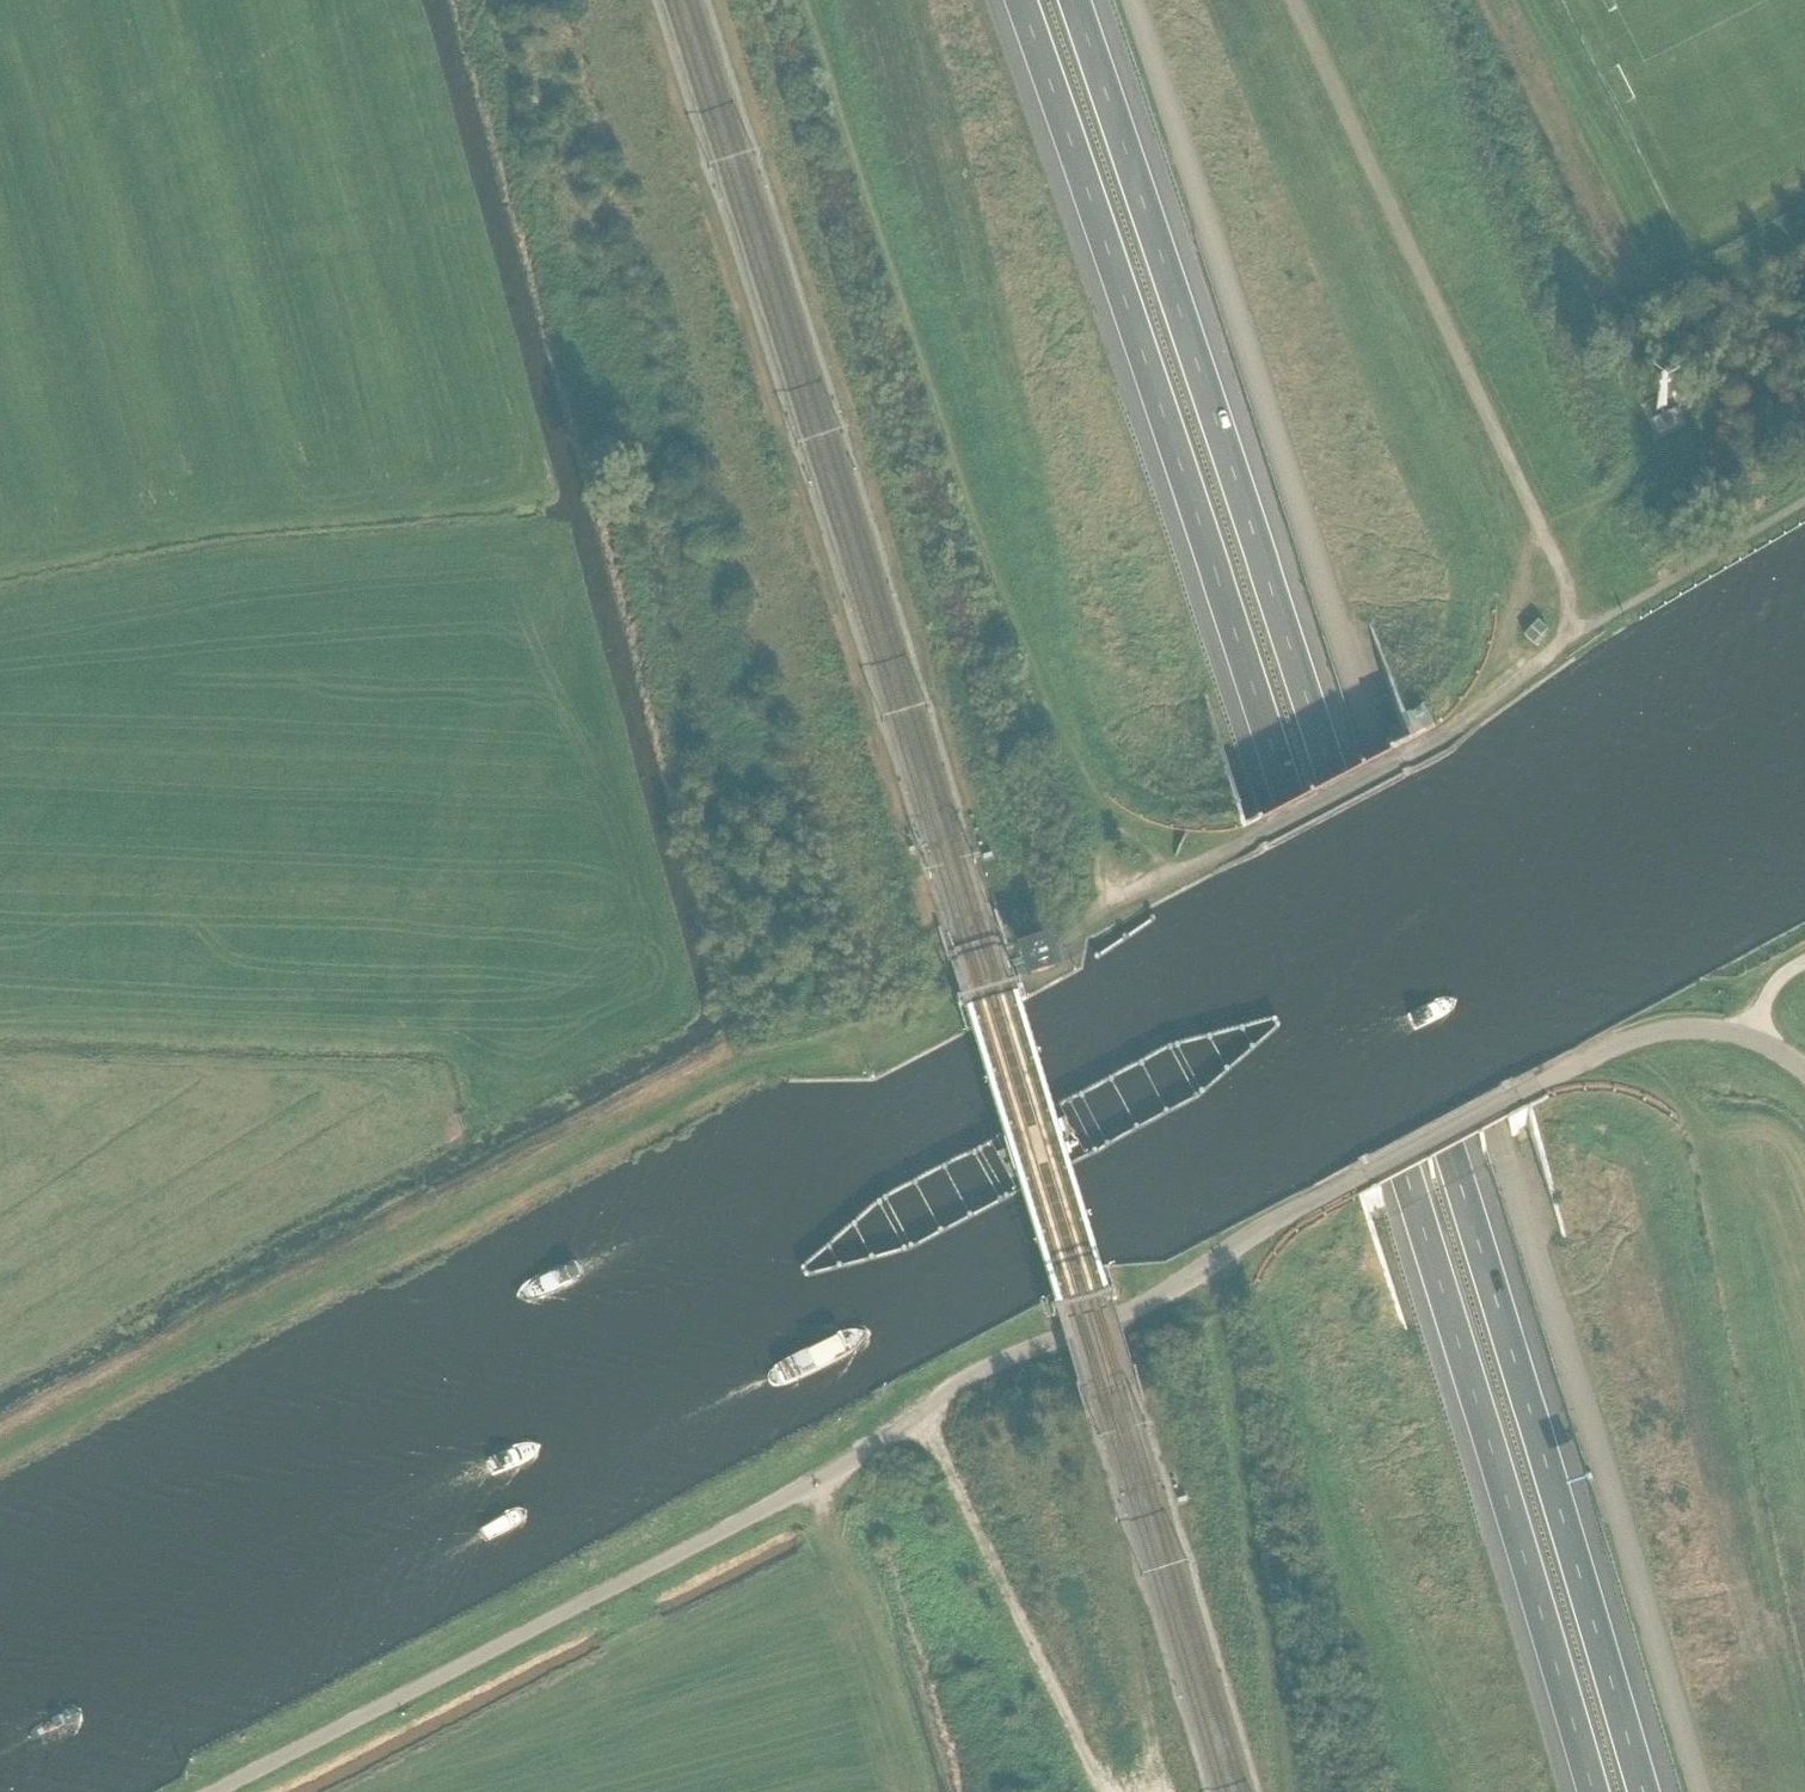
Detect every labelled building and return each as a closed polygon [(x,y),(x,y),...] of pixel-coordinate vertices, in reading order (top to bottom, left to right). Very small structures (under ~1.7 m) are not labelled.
[(1652,422),(1657,434),(1680,424),(1675,411),(1652,422)] [(1533,643),(1547,629),(1537,620),(1523,634),(1533,643)] [(1026,981),(1061,972),(1051,936),(1016,945),(1026,981)] [(1020,981),(1009,984),(1015,1004),(1016,1005),(1026,999),(1025,998),(1020,981)]
